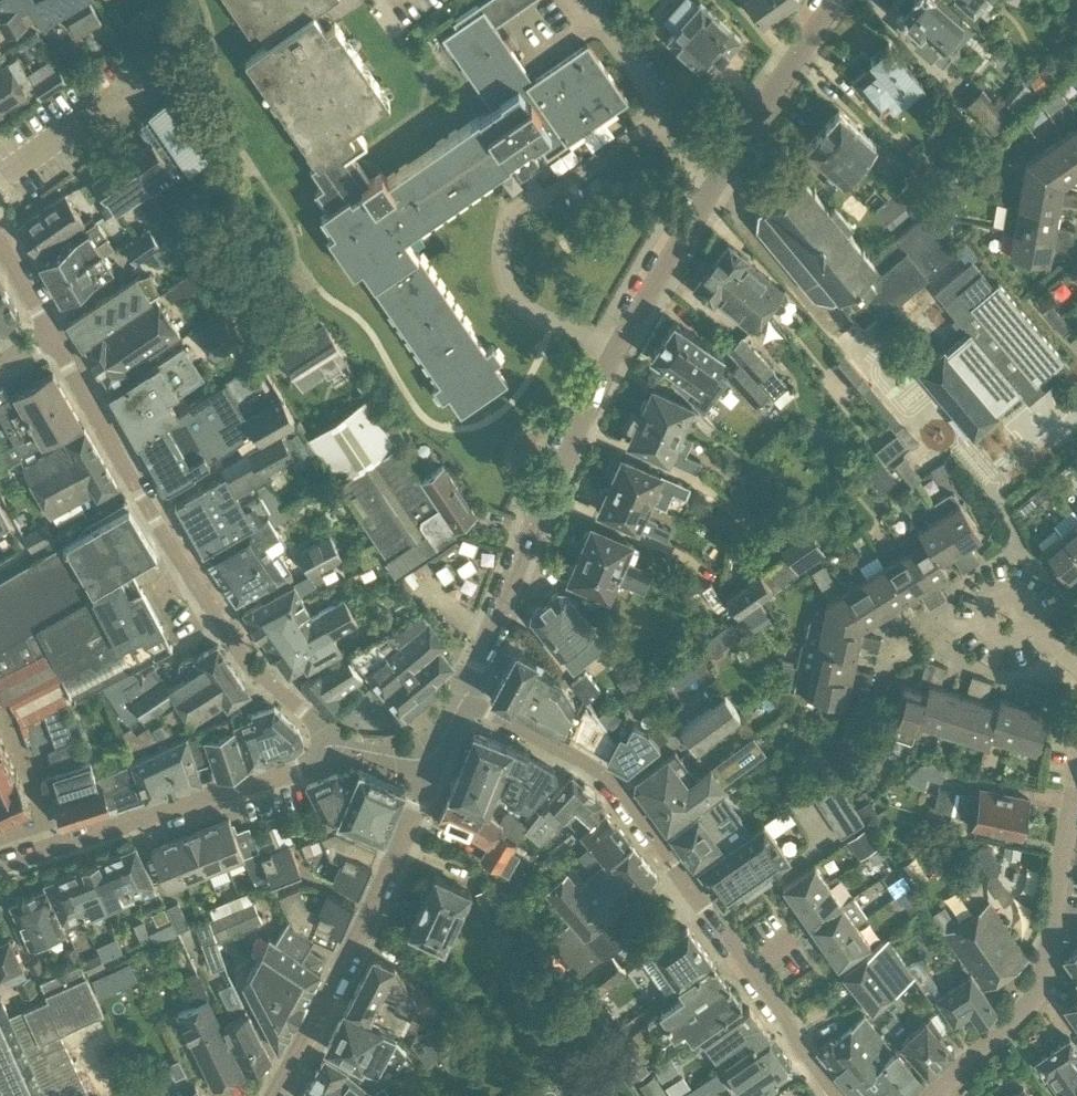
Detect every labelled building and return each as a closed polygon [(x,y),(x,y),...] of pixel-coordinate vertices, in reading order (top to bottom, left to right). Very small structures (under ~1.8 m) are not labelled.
[(89,0),(37,0),(33,3),(31,0),(0,0),(0,24),(7,35),(36,18),(41,28),(65,14),(89,0)] [(89,0),(65,14),(77,36),(101,21),(89,0)] [(357,161),(351,152),(366,141),(355,125),(390,101),(335,21),(330,25),(318,8),(330,0),(228,0),(249,31),(256,26),(267,42),(245,57),(317,162),(311,166),(323,184),(357,161)] [(420,253),(417,249),(415,250),(405,235),(408,234),(407,233),(503,167),(510,162),(509,160),(512,158),(518,168),(529,170),(539,163),(528,147),(531,145),(532,147),(538,143),(547,157),(628,101),(588,42),(533,80),(496,28),(497,28),(496,26),(533,0),(486,0),(453,23),(457,28),(442,38),(447,45),(448,45),(489,105),(492,109),(479,117),(478,116),(471,121),(388,179),(382,170),(369,179),(357,161),(323,184),(317,189),(329,207),(323,212),(335,229),(328,234),(354,271),(362,265),(372,280),(370,281),(373,285),(439,381),(433,385),(442,398),(448,394),(460,412),(489,392),(483,382),(501,370),(495,362),(501,357),(492,344),(486,349),(420,253)] [(776,0),(748,0),(763,20),(781,7),(776,0)] [(896,15),(902,20),(904,18),(919,31),(914,37),(928,49),(923,56),(931,63),(945,48),(940,44),(948,34),(958,42),(972,26),(963,18),(963,17),(943,0),(898,0),(904,5),(896,15)] [(986,16),(1000,1),(998,0),(968,0),(986,16)] [(741,37),(700,1),(667,38),(709,75),(741,37)] [(922,80),(889,42),(870,58),(872,61),(851,79),(878,112),(890,103),(892,105),(922,80)] [(26,73),(17,57),(0,67),(0,89),(26,73)] [(1051,81),(1040,69),(1029,79),(1042,94),(1053,84),(1051,81)] [(40,98),(67,83),(60,70),(33,85),(40,98)] [(26,73),(0,89),(0,112),(1,112),(0,111),(27,95),(24,90),(33,85),(26,73)] [(1034,91),(1020,80),(1003,100),(1017,111),(1034,91)] [(982,87),(963,105),(990,134),(1009,116),(982,87)] [(960,112),(944,94),(936,101),(952,119),(960,112)] [(128,156),(93,180),(115,212),(149,189),(153,194),(190,170),(213,154),(174,98),(151,114),(153,117),(142,125),(144,129),(145,131),(145,130),(150,137),(150,138),(151,139),(154,143),(129,159),(128,156)] [(1,142),(38,116),(27,99),(0,117),(0,140),(1,142)] [(860,158),(875,141),(838,108),(823,125),(860,158)] [(823,125),(805,145),(842,178),(860,158),(823,125)] [(1065,133),(1076,152),(1076,125),(1065,133)] [(1043,148),(1066,180),(1076,173),(1076,152),(1065,133),(1043,148)] [(945,178),(915,143),(904,151),(934,186),(945,178)] [(1026,160),(1018,205),(1057,212),(1059,201),(1062,188),(1063,183),(1065,181),(1066,180),(1043,148),(1028,158),(1026,160)] [(896,192),(907,204),(930,185),(915,167),(904,176),(909,181),(896,192)] [(74,199),(92,193),(85,173),(67,180),(74,199)] [(832,299),(836,295),(862,326),(959,247),(926,209),(893,236),(899,242),(875,262),(847,229),(851,225),(833,204),(829,207),(801,173),(791,182),(787,177),(769,192),(773,197),(758,210),(757,228),(814,297),(832,299)] [(951,197),(940,190),(934,199),(945,206),(951,197)] [(907,204),(896,192),(875,210),(885,222),(907,204)] [(38,254),(85,224),(65,193),(18,225),(38,254)] [(1066,193),(1064,202),(1076,205),(1076,195),(1066,193)] [(107,203),(100,208),(106,217),(113,212),(107,203)] [(1007,203),(1003,226),(1014,228),(1053,235),(1055,225),(1057,213),(1057,212),(1018,205),(1007,203)] [(160,205),(151,212),(162,228),(155,233),(150,227),(148,229),(147,228),(122,246),(134,262),(152,250),(179,232),(172,221),(173,221),(162,204),(160,205)] [(54,282),(110,242),(98,224),(42,261),(43,263),(54,282)] [(1058,236),(1073,238),(1074,229),(1060,226),(1058,236)] [(1014,228),(1010,252),(1049,259),(1051,245),(1053,235),(1014,228)] [(188,245),(179,232),(152,250),(161,263),(188,245)] [(1057,246),(1071,248),(1073,238),(1058,236),(1057,246)] [(745,289),(767,307),(782,289),(747,258),(748,257),(728,241),(714,258),(749,284),(745,289)] [(110,242),(54,282),(63,298),(64,300),(112,267),(105,253),(114,247),(110,242)] [(956,251),(968,264),(972,260),(978,255),(967,242),(959,248),(956,251)] [(749,284),(714,258),(692,285),(712,301),(714,299),(749,329),(767,307),(745,289),(749,284)] [(1019,390),(1021,393),(1028,401),(1069,366),(1062,358),(1063,358),(998,282),(993,286),(972,260),(968,264),(936,291),(945,302),(944,302),(969,331),(946,350),(944,347),(917,369),(973,434),(999,412),(996,409),(1018,391),(1019,390)] [(83,343),(159,293),(158,292),(157,293),(151,274),(137,279),(135,275),(94,303),(93,302),(70,317),(75,324),(85,339),(81,342),(83,343)] [(0,281),(0,324),(18,313),(0,281)] [(185,292),(179,283),(167,291),(173,300),(185,292)] [(115,354),(95,362),(108,382),(181,336),(158,298),(139,310),(152,331),(115,354)] [(1053,322),(1061,316),(1051,304),(1043,311),(1053,322)] [(115,354),(152,331),(139,310),(84,345),(95,362),(115,354)] [(226,310),(197,329),(216,358),(245,338),(226,310)] [(280,334),(295,324),(289,314),(274,324),(280,334)] [(1061,316),(1053,322),(1064,334),(1071,327),(1061,316)] [(704,412),(725,382),(726,380),(712,370),(723,355),(674,320),(662,337),(650,354),(677,373),(672,382),(704,412)] [(279,350),(302,387),(346,360),(323,323),(279,350)] [(1064,335),(1075,347),(1076,346),(1076,323),(1064,335)] [(742,334),(727,347),(739,361),(740,361),(757,380),(771,368),(772,367),(755,348),(742,334)] [(140,440),(190,406),(187,402),(199,394),(192,382),(201,376),(182,347),(112,392),(138,439),(139,438),(140,440)] [(861,377),(843,356),(832,365),(850,386),(861,377)] [(740,361),(727,373),(754,403),(767,391),(757,380),(740,361)] [(228,383),(241,372),(233,362),(220,374),(228,383)] [(757,380),(767,391),(775,400),(789,388),(771,368),(757,380)] [(0,418),(14,443),(0,451),(0,459),(4,466),(22,456),(20,453),(40,441),(42,443),(81,422),(53,372),(9,397),(3,387),(0,389),(0,418)] [(225,383),(190,406),(140,440),(167,489),(195,473),(193,470),(251,432),(259,444),(282,431),(296,422),(268,377),(232,395),(225,383)] [(680,434),(693,407),(654,389),(649,400),(645,400),(640,410),(643,413),(641,416),(680,434)] [(367,401),(364,403),(310,437),(339,483),(337,484),(386,555),(384,556),(394,573),(422,555),(434,557),(457,542),(453,535),(456,533),(454,529),(421,480),(367,401)] [(717,425),(704,412),(697,419),(709,432),(717,425)] [(680,434),(641,416),(640,420),(636,420),(632,429),(635,432),(630,443),(669,460),(670,459),(697,471),(701,462),(688,456),(695,440),(680,434)] [(909,448),(917,441),(905,427),(897,434),(909,448)] [(117,484),(100,455),(84,428),(65,439),(67,442),(24,467),(51,516),(95,491),(97,495),(117,484)] [(282,431),(259,444),(248,450),(254,462),(228,477),(226,473),(175,502),(203,552),(285,505),(267,474),(272,472),(270,469),(296,455),(282,431)] [(891,458),(881,446),(875,451),(885,463),(891,458)] [(912,484),(922,476),(904,455),(894,463),(912,484)] [(1073,472),(1076,469),(1076,455),(1066,464),(1073,472)] [(662,474),(623,457),(616,471),(613,472),(610,478),(612,481),(611,484),(650,501),(662,474)] [(891,474),(879,460),(865,472),(877,486),(891,474)] [(943,460),(930,469),(937,480),(950,471),(943,460)] [(1073,472),(1066,464),(1054,474),(1061,482),(1073,472)] [(442,466),(421,480),(454,529),(461,524),(464,529),(475,521),(473,518),(476,515),(442,466)] [(862,485),(855,476),(847,483),(854,492),(862,485)] [(684,496),(689,486),(674,480),(669,489),(684,496)] [(638,527),(650,501),(611,484),(609,487),(606,487),(603,494),(605,497),(599,510),(638,527)] [(1041,485),(1031,494),(1038,502),(1048,493),(1041,485)] [(949,493),(934,502),(941,513),(939,515),(960,548),(963,552),(972,566),(980,560),(969,543),(981,535),(959,502),(954,493),(949,493)] [(1038,502),(1031,494),(1018,505),(1024,513),(1038,502)] [(293,500),(285,505),(203,552),(237,600),(261,587),(244,556),(267,544),(279,536),(273,524),(298,510),(293,500)] [(0,580),(0,649),(24,635),(130,569),(157,553),(126,502),(84,526),(86,531),(0,580)] [(10,526),(0,509),(0,531),(10,526)] [(939,515),(919,527),(940,561),(952,553),(960,548),(939,515)] [(1063,531),(1076,549),(1076,519),(1063,531)] [(46,523),(25,536),(33,550),(55,538),(46,523)] [(666,539),(670,529),(655,523),(651,533),(666,539)] [(583,538),(581,552),(620,569),(631,542),(592,526),(590,530),(587,530),(583,538)] [(918,528),(898,540),(905,552),(938,602),(946,597),(941,588),(935,579),(947,572),(940,561),(919,527),(918,528)] [(793,540),(810,565),(826,554),(809,529),(793,540)] [(1063,531),(1042,548),(1068,578),(1076,570),(1076,549),(1063,531)] [(329,534),(299,550),(309,573),(342,557),(329,534)] [(363,568),(384,556),(374,541),(354,551),(363,568)] [(273,554),(267,544),(244,556),(261,587),(290,572),(277,552),(273,554)] [(620,569),(581,552),(576,563),(572,563),(569,571),(571,575),(569,579),(608,595),(620,569)] [(905,552),(885,565),(906,598),(918,590),(929,608),(938,602),(905,552)] [(972,566),(963,552),(954,557),(963,571),(972,566)] [(388,565),(381,570),(386,577),(393,572),(388,565)] [(647,581),(651,571),(636,565),(632,575),(647,581)] [(885,565),(865,577),(886,611),(895,605),(906,598),(885,565)] [(409,588),(419,580),(409,566),(398,574),(409,588)] [(811,574),(818,583),(830,576),(823,566),(811,574)] [(9,699),(23,724),(101,684),(134,665),(170,647),(130,569),(24,635),(0,649),(0,703),(9,699)] [(760,573),(726,596),(740,616),(774,593),(760,573)] [(643,591),(647,581),(632,575),(627,584),(643,591)] [(865,577),(843,591),(866,623),(878,616),(888,632),(889,633),(897,628),(889,615),(886,611),(865,577)] [(255,629),(302,599),(294,583),(243,610),(252,623),(255,629)] [(533,610),(530,621),(559,657),(564,653),(574,665),(600,645),(597,642),(607,634),(599,625),(594,629),(566,592),(557,591),(533,610)] [(866,623),(843,591),(826,602),(817,646),(856,654),(858,644),(867,646),(866,650),(877,652),(880,638),(864,635),(861,631),(862,626),(866,623)] [(316,619),(270,648),(288,674),(304,665),(307,669),(341,651),(332,635),(356,621),(344,598),(313,614),(316,619)] [(302,599),(255,629),(259,634),(260,634),(270,648),(316,619),(313,614),(310,615),(302,599)] [(897,628),(906,622),(897,609),(889,615),(897,628)] [(347,656),(354,666),(357,663),(399,713),(400,712),(406,719),(439,691),(433,684),(454,666),(440,648),(447,642),(423,614),(395,636),(391,631),(347,656)] [(709,631),(701,619),(688,628),(696,640),(709,631)] [(717,641),(722,649),(740,637),(730,622),(717,630),(722,637),(717,641)] [(138,671),(134,665),(101,684),(109,696),(123,718),(127,723),(140,714),(142,717),(173,696),(178,704),(233,667),(217,643),(195,658),(193,655),(192,656),(189,655),(180,661),(178,668),(183,676),(168,686),(155,666),(144,673),(141,669),(138,671)] [(856,654),(817,646),(802,643),(797,666),(870,682),(872,672),(853,668),(856,654)] [(679,689),(708,669),(694,648),(658,673),(667,685),(674,681),(679,689)] [(576,735),(585,717),(572,710),(575,705),(562,682),(540,671),(544,664),(517,649),(505,671),(547,695),(534,720),(568,737),(570,732),(576,735)] [(354,666),(347,656),(319,672),(301,682),(326,711),(342,700),(340,698),(363,680),(354,666)] [(892,722),(889,734),(912,741),(916,730),(915,730),(937,664),(927,661),(918,689),(904,685),(892,722)] [(870,682),(797,666),(785,664),(782,678),(796,681),(794,690),(845,702),(848,688),(867,692),(870,682)] [(937,664),(915,730),(916,730),(919,722),(940,729),(953,691),(940,686),(946,667),(937,664)] [(250,691),(233,667),(178,704),(190,723),(223,701),(227,706),(250,691)] [(547,695),(505,671),(491,696),(534,720),(547,695)] [(585,671),(569,683),(584,701),(599,690),(585,671)] [(972,676),(967,691),(977,695),(982,679),(972,676)] [(982,679),(977,695),(986,698),(991,682),(982,679)] [(1001,698),(998,706),(999,706),(990,735),(1010,742),(1030,686),(1020,682),(1014,702),(1001,698)] [(1030,686),(1010,742),(1035,750),(1047,713),(1033,708),(1039,689),(1030,686)] [(689,744),(692,742),(695,747),(739,714),(725,695),(724,695),(722,692),(718,690),(710,696),(710,700),(713,704),(681,727),(683,730),(680,732),(679,737),(684,744),(689,744)] [(953,691),(940,729),(964,736),(976,698),(965,695),(953,691)] [(976,698),(964,736),(987,744),(989,735),(990,735),(999,706),(998,706),(985,701),(976,698)] [(612,704),(597,716),(608,729),(622,718),(612,704)] [(252,713),(251,715),(267,760),(293,752),(301,744),(303,738),(298,727),(274,705),(252,713)] [(45,714),(50,728),(68,722),(62,707),(45,714)] [(576,735),(574,740),(607,757),(610,753),(617,740),(608,729),(598,717),(597,716),(591,707),(585,717),(576,735)] [(267,760),(251,715),(243,718),(241,710),(232,715),(235,727),(233,728),(245,767),(267,760)] [(847,728),(864,737),(872,721),(855,712),(847,728)] [(164,722),(152,729),(158,739),(172,734),(164,722)] [(628,770),(659,746),(648,731),(633,722),(625,736),(621,734),(617,740),(610,753),(607,757),(607,759),(608,759),(627,768),(627,769),(628,770)] [(245,767),(233,728),(205,737),(202,729),(197,732),(203,748),(207,747),(217,776),(245,767)] [(203,748),(197,732),(129,763),(145,798),(213,777),(203,748)] [(472,734),(464,756),(519,778),(528,752),(478,732),(472,734)] [(100,756),(119,744),(112,733),(93,746),(100,756)] [(710,765),(695,776),(653,808),(667,827),(724,785),(724,784),(765,753),(753,737),(712,767),(710,765)] [(30,802),(15,766),(14,767),(0,738),(0,816),(30,802)] [(145,798),(129,763),(96,779),(90,761),(82,763),(74,742),(49,753),(55,774),(44,777),(41,782),(45,799),(54,797),(63,825),(112,810),(111,805),(116,803),(118,806),(145,798)] [(653,808),(695,776),(675,751),(637,777),(636,786),(653,808)] [(528,752),(519,778),(512,798),(529,805),(556,775),(553,767),(528,752)] [(519,778),(464,756),(449,794),(487,809),(495,790),(512,798),(519,778)] [(904,776),(925,787),(931,760),(926,758),(904,776)] [(384,835),(405,788),(359,768),(359,769),(352,766),(349,773),(345,771),(343,775),(337,772),(332,774),(331,775),(307,786),(323,817),(365,835),(367,830),(381,836),(381,837),(383,838),(384,835)] [(572,775),(544,805),(525,830),(539,844),(565,815),(578,828),(587,819),(600,804),(603,801),(572,775)] [(818,802),(841,786),(833,775),(810,790),(818,802)] [(818,802),(825,813),(848,798),(841,786),(818,802)] [(939,787),(937,798),(954,802),(956,791),(939,787)] [(957,801),(1023,816),(1024,812),(1028,811),(1029,804),(1026,802),(1027,797),(980,787),(978,794),(967,792),(967,793),(959,791),(957,801)] [(487,809),(449,794),(438,820),(468,834),(490,847),(482,861),(509,876),(522,856),(513,851),(517,844),(505,837),(497,833),(501,826),(502,823),(487,809)] [(671,834),(692,862),(722,841),(727,848),(750,831),(725,796),(671,834)] [(848,798),(825,813),(833,825),(856,809),(848,798)] [(954,802),(937,798),(934,809),(952,813),(954,802)] [(856,808),(864,819),(877,811),(870,799),(856,808)] [(1023,816),(957,801),(954,814),(964,816),(964,817),(974,819),(973,826),(1019,835),(1020,831),(1024,829),(1026,821),(1022,819),(1023,816)] [(600,804),(587,819),(589,822),(580,829),(604,858),(628,837),(600,804)] [(863,821),(856,809),(833,825),(841,836),(863,821)] [(209,825),(225,864),(244,856),(229,817),(209,825)] [(319,819),(325,833),(333,830),(335,824),(333,823),(333,822),(322,817),(319,819)] [(721,902),(723,904),(725,903),(725,902),(747,886),(743,880),(760,869),(764,875),(787,859),(789,858),(788,855),(787,855),(765,824),(766,824),(764,822),(698,869),(699,871),(721,902)] [(252,832),(268,871),(272,880),(301,869),(290,842),(281,845),(272,824),(252,832)] [(209,825),(190,833),(205,871),(225,864),(209,825)] [(852,836),(862,851),(875,842),(865,828),(852,836)] [(370,862),(376,848),(334,830),(321,835),(330,856),(341,861),(333,880),(359,891),(371,863),(370,862)] [(205,871),(190,833),(171,840),(186,879),(205,871)] [(568,871),(567,871),(557,879),(545,888),(571,919),(548,939),(578,977),(610,952),(630,936),(612,914),(657,874),(641,855),(632,845),(632,846),(628,841),(629,839),(628,837),(604,858),(607,861),(584,881),(573,867),(568,871)] [(186,879),(171,840),(151,848),(167,887),(186,879)] [(301,843),(306,856),(314,852),(309,840),(301,843)] [(135,845),(114,854),(131,897),(143,892),(146,897),(156,893),(135,845)] [(997,873),(1001,864),(988,846),(979,845),(968,853),(965,863),(977,881),(987,881),(997,873)] [(1007,856),(1016,859),(1019,850),(1005,846),(1003,854),(1007,855),(1007,856)] [(884,856),(879,848),(868,855),(873,863),(884,856)] [(557,879),(567,871),(550,853),(540,862),(557,879)] [(131,897),(114,854),(92,863),(109,906),(131,897)] [(109,906),(92,863),(68,872),(84,915),(80,916),(81,918),(83,922),(94,918),(92,913),(109,906)] [(796,906),(828,883),(814,863),(782,885),(796,906)] [(272,880),(268,871),(253,878),(256,887),(272,880)] [(84,915),(68,872),(44,882),(46,887),(67,929),(75,926),(73,921),(81,918),(80,916),(84,915)] [(468,891),(435,874),(409,930),(443,945),(468,891)] [(895,895),(906,887),(901,880),(890,888),(895,895)] [(510,910),(489,882),(475,892),(497,921),(510,910)] [(842,902),(828,883),(796,906),(810,925),(842,902)] [(293,927),(315,938),(334,946),(340,932),(341,932),(353,904),(327,892),(319,911),(306,905),(298,888),(299,888),(298,886),(278,895),(289,917),(293,927)] [(67,929),(46,887),(26,896),(46,938),(67,929)] [(906,887),(895,895),(900,903),(912,895),(906,887)] [(853,895),(842,902),(810,925),(824,945),(856,923),(867,915),(853,895)] [(46,938),(26,896),(10,903),(16,916),(11,918),(24,947),(46,938)] [(224,912),(232,908),(228,898),(220,902),(224,912)] [(177,901),(165,906),(177,931),(189,925),(177,901)] [(254,902),(208,919),(216,940),(230,935),(227,927),(259,915),(254,902)] [(224,912),(220,902),(211,905),(215,915),(224,912)] [(971,972),(984,989),(1029,959),(991,902),(944,933),(971,972)] [(320,970),(315,967),(322,957),(308,947),(315,938),(293,927),(289,917),(276,939),(270,936),(243,983),(277,1048),(276,1048),(279,1049),(280,1046),(309,990),(310,990),(320,970)] [(170,918),(156,925),(164,939),(177,932),(170,918)] [(143,919),(133,923),(141,941),(152,937),(143,919)] [(870,943),(856,923),(824,945),(838,965),(870,943)] [(712,961),(687,926),(641,959),(666,994),(678,985),(712,961)] [(225,966),(214,936),(201,941),(212,970),(225,966)] [(917,978),(928,970),(920,957),(908,966),(887,937),(841,972),(872,1011),(898,989),(897,988),(914,974),(916,976),(917,978)] [(10,938),(0,942),(0,977),(3,976),(5,982),(26,973),(10,938)] [(110,945),(113,954),(122,950),(118,941),(110,945)] [(80,955),(75,945),(64,951),(69,960),(80,955)] [(1063,958),(1074,973),(1073,974),(1076,979),(1076,948),(1063,958)] [(610,952),(578,977),(573,981),(588,1000),(625,971),(610,952)] [(88,974),(104,966),(99,953),(82,962),(88,974)] [(373,955),(358,985),(413,1012),(417,1003),(396,967),(373,955)] [(44,968),(39,957),(28,962),(33,973),(44,968)] [(671,1021),(684,1012),(682,1008),(699,996),(702,999),(727,982),(712,961),(678,985),(684,993),(656,1013),(662,1022),(669,1017),(671,1021)] [(59,1032),(103,1012),(81,962),(40,981),(48,998),(24,1009),(25,1012),(11,1018),(0,995),(0,1095),(88,1095),(59,1032)] [(120,985),(113,968),(92,977),(99,994),(120,985)] [(199,1002),(177,1012),(213,1087),(242,1073),(207,998),(210,997),(197,970),(186,975),(199,1002)] [(943,991),(928,970),(917,978),(933,998),(936,996),(955,1021),(971,1011),(981,1024),(997,1009),(984,989),(971,972),(943,991)] [(30,974),(15,980),(22,996),(38,989),(30,974)] [(1056,995),(1073,989),(1068,975),(1051,981),(1056,995)] [(741,1001),(727,982),(702,999),(699,996),(682,1008),(684,1012),(671,1021),(669,1017),(662,1022),(656,1013),(646,1020),(661,1044),(675,1034),(674,1033),(683,1027),(691,1037),(741,1001)] [(358,985),(342,1015),(398,1043),(393,1036),(394,1033),(369,1020),(371,1016),(403,1031),(413,1012),(358,985)] [(1065,1007),(1076,1025),(1076,999),(1065,1007)] [(769,1033),(749,1006),(702,1040),(715,1057),(745,1035),(753,1045),(769,1033)] [(880,1028),(886,1036),(903,1022),(895,1014),(880,1028)] [(249,1015),(224,1027),(247,1074),(272,1062),(249,1015)] [(398,1043),(342,1015),(327,1044),(374,1067),(395,1072),(405,1052),(398,1043)] [(831,1037),(817,1049),(820,1053),(846,1083),(872,1060),(870,1058),(872,1056),(870,1054),(874,1050),(869,1045),(880,1035),(863,1015),(834,1041),(831,1037)] [(927,1071),(953,1047),(941,1035),(944,1032),(932,1015),(927,1019),(926,1018),(900,1040),(927,1071)] [(601,1039),(620,1025),(613,1016),(594,1030),(601,1039)] [(430,1029),(445,1050),(459,1040),(447,1020),(430,1029)] [(445,1050),(430,1029),(417,1031),(411,1043),(427,1063),(445,1050)] [(621,1042),(630,1055),(642,1048),(647,1056),(655,1051),(640,1030),(621,1042)] [(753,1045),(724,1066),(744,1095),(754,1095),(788,1072),(791,1061),(769,1033),(753,1045)] [(893,1050),(880,1035),(869,1045),(874,1050),(870,1054),(872,1056),(870,1058),(872,1060),(886,1077),(889,1074),(905,1092),(921,1078),(895,1049),(893,1050)] [(1074,1055),(1076,1052),(1076,1049),(1069,1037),(1035,1062),(1045,1075),(1050,1071),(1056,1078),(1051,1083),(1060,1095),(1076,1095),(1076,1059),(1074,1055)] [(621,1042),(619,1038),(608,1045),(619,1062),(630,1055),(621,1042)] [(642,1048),(630,1055),(619,1062),(631,1080),(648,1069),(644,1062),(649,1059),(647,1056),(642,1048)] [(450,1049),(440,1056),(449,1069),(459,1061),(450,1049)] [(140,1053),(130,1057),(137,1071),(147,1066),(140,1053)] [(384,1087),(371,1095),(344,1072),(346,1069),(325,1056),(313,1075),(346,1095),(389,1095),(384,1087)] [(670,1056),(654,1067),(662,1079),(678,1069),(670,1056)] [(168,1063),(175,1077),(185,1072),(178,1058),(168,1063)] [(872,1060),(846,1083),(858,1095),(901,1095),(905,1092),(889,1074),(886,1077),(872,1060)] [(696,1095),(708,1095),(723,1086),(715,1073),(691,1089),(696,1095)] [(313,1075),(300,1095),(346,1095),(313,1075)] [(634,1089),(639,1095),(667,1095),(654,1076),(634,1089)] [(666,1088),(671,1095),(682,1095),(687,1093),(678,1080),(666,1088)] [(188,1095),(205,1095),(198,1089),(197,1087),(188,1095)] [(1009,1095),(1030,1095),(1023,1087),(1009,1095)]
